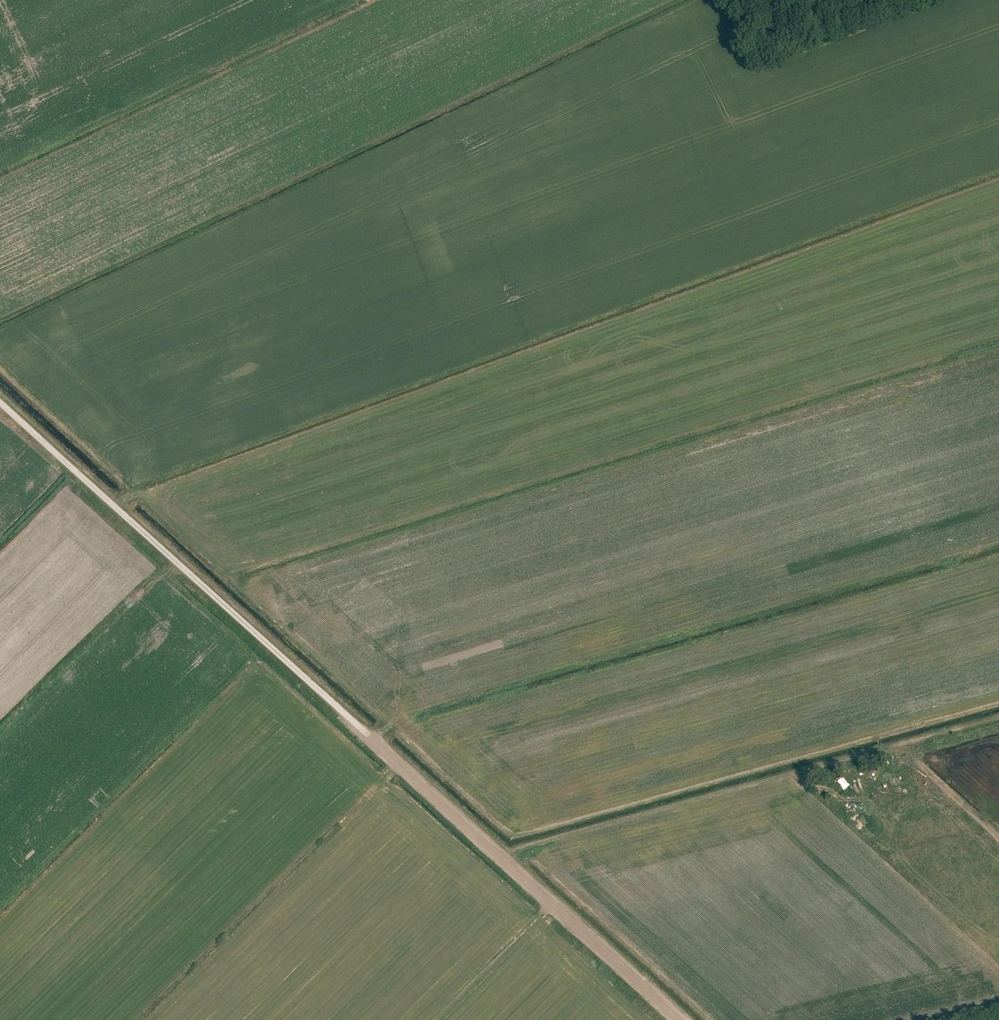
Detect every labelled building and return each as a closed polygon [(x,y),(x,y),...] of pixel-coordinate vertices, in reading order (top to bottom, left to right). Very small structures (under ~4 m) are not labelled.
[(828,796),(839,789),(836,785),(826,792),(828,796)]
